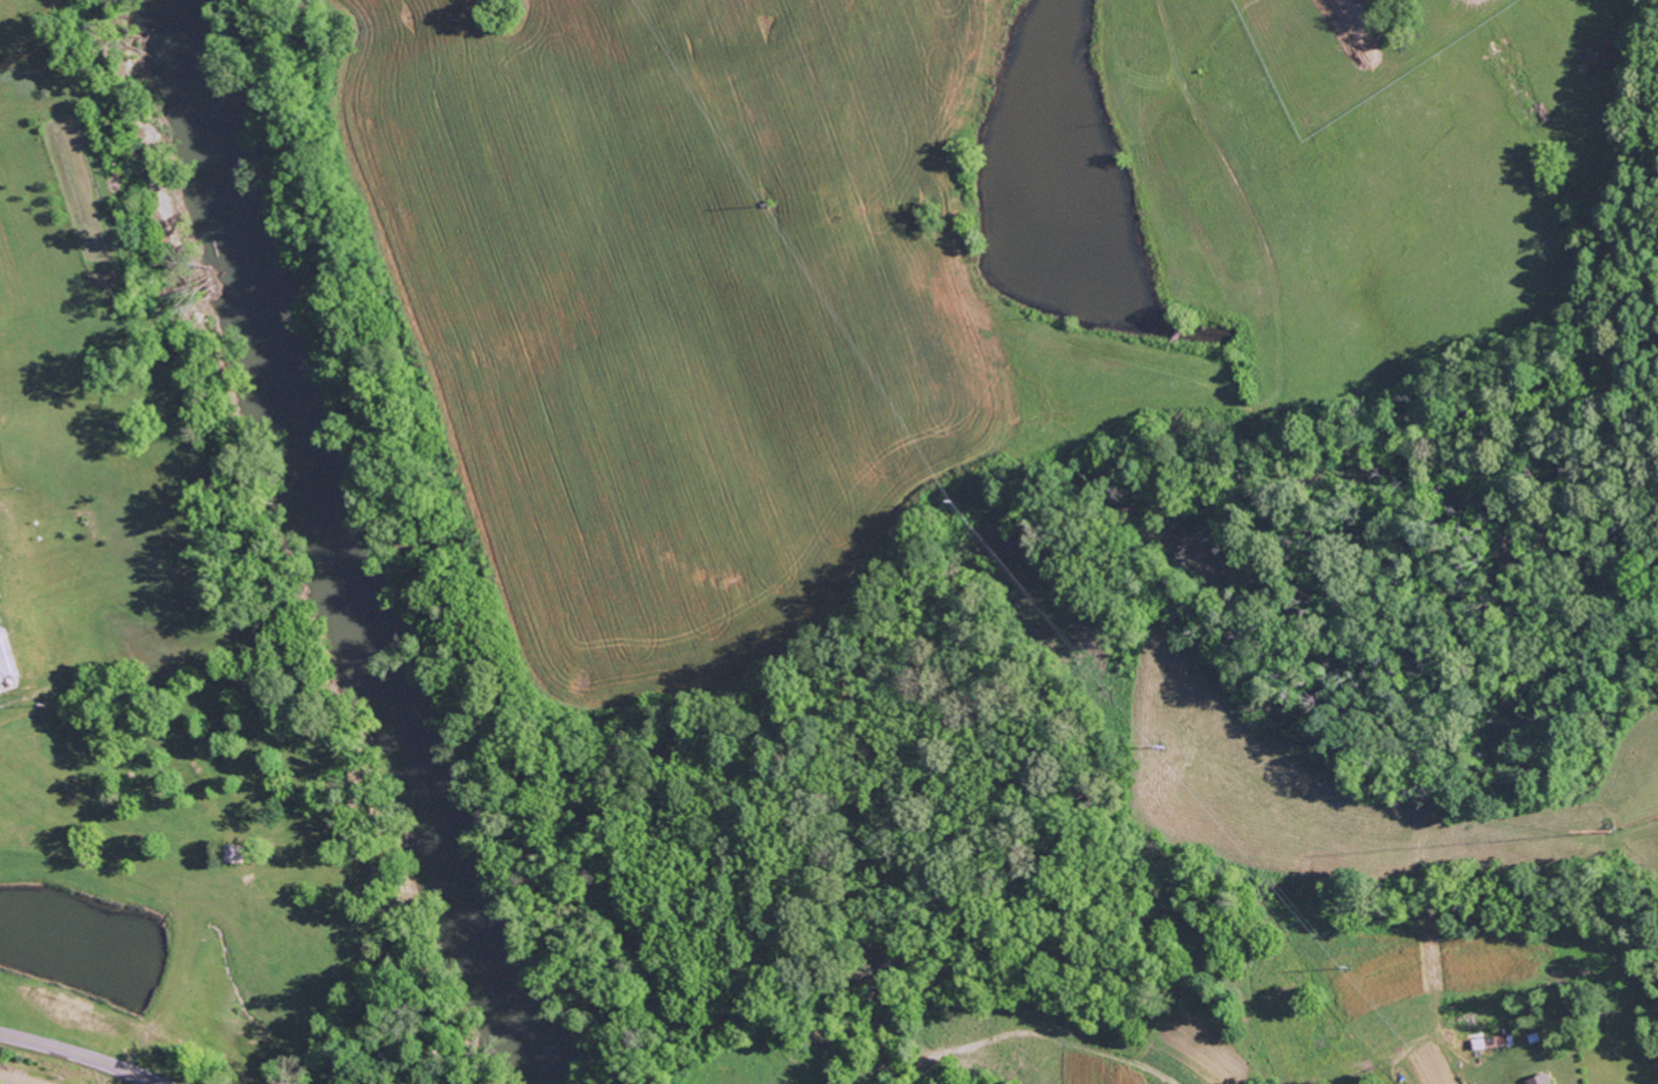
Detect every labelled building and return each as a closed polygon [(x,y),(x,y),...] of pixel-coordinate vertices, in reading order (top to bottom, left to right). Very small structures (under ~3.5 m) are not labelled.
[(10,675),(0,641),(0,678),(10,675)] [(1549,1073),(1527,1078),(1529,1083),(1552,1083),(1549,1073)]
